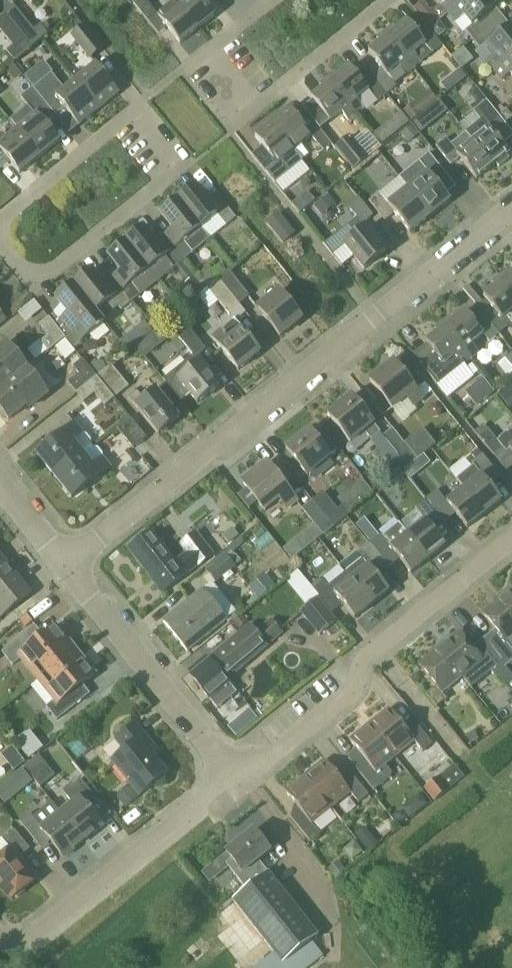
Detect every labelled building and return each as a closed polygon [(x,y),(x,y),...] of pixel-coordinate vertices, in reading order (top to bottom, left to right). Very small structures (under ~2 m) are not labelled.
[(143,15),(152,7),(146,0),(136,0),(133,2),(138,8),(143,15)] [(175,3),(197,31),(214,17),(200,0),(179,0),(175,3)] [(443,6),(442,7),(448,14),(466,0),(438,0),(443,6)] [(448,14),(454,22),(463,15),(472,27),(467,32),(474,40),(495,24),(487,15),(495,9),(488,0),(466,0),(448,14)] [(423,1),(414,8),(429,27),(441,18),(433,8),(430,10),(423,1)] [(197,31),(175,3),(158,17),(179,44),(197,31)] [(3,13),(22,38),(23,39),(25,41),(31,48),(48,34),(43,28),(40,24),(34,29),(13,4),(12,5),(3,13)] [(0,15),(0,28),(0,30),(13,46),(7,51),(10,54),(16,61),(20,58),(31,48),(25,41),(23,39),(22,38),(3,13),(0,15)] [(392,28),(384,34),(413,69),(442,46),(421,18),(410,27),(407,22),(395,32),(392,28)] [(84,24),(71,35),(91,61),(104,50),(84,24)] [(474,40),(481,49),(478,51),(488,64),(494,72),(511,58),(511,29),(510,27),(503,33),(495,24),(474,40)] [(406,75),(413,69),(384,34),(377,40),(380,44),(368,54),(376,64),(367,72),(386,95),(395,88),(393,85),(406,75)] [(465,47),(452,54),(459,68),(472,61),(465,47)] [(494,72),(500,79),(509,72),(511,77),(511,58),(494,72)] [(96,66),(77,82),(99,110),(119,94),(96,66)] [(377,103),(386,95),(367,72),(358,79),(350,69),(337,79),(334,74),(327,80),(355,115),(374,100),(377,103)] [(466,77),(460,70),(451,77),(457,84),(466,77)] [(53,74),(34,89),(56,116),(65,109),(79,126),(99,110),(77,82),(66,90),(53,74)] [(323,90),(311,100),(313,102),(318,108),(329,122),(341,112),(348,121),(355,115),(327,80),(320,86),(323,90)] [(465,133),(464,134),(471,142),(491,167),(496,164),(499,167),(510,159),(507,155),(508,154),(491,132),(503,121),(500,117),(476,87),(469,93),(477,103),(471,108),(481,121),(465,133)] [(17,129),(39,158),(60,141),(47,124),(56,116),(34,89),(33,88),(21,97),(28,107),(11,121),(17,129)] [(402,113),(410,123),(414,120),(421,114),(413,104),(402,113)] [(500,117),(503,121),(506,124),(511,120),(511,116),(508,110),(500,117)] [(294,151),(311,138),(310,137),(290,111),(273,125),(294,151)] [(400,131),(409,123),(402,113),(401,113),(391,121),(400,131)] [(421,114),(414,120),(423,130),(431,123),(423,113),(421,114)] [(302,163),(294,151),(273,125),(255,139),(276,165),(266,173),(275,184),(302,163)] [(417,136),(410,127),(399,136),(406,145),(417,136)] [(19,174),(39,158),(17,129),(8,137),(5,134),(1,133),(0,134),(0,150),(19,174)] [(310,137),(311,138),(322,151),(331,145),(319,130),(310,137)] [(491,167),(471,142),(464,134),(450,145),(445,139),(436,147),(450,164),(457,158),(475,180),(491,167)] [(349,137),(335,148),(353,170),(367,159),(349,137)] [(407,189),(429,217),(450,201),(434,182),(444,174),(429,154),(399,179),(407,189)] [(195,187),(179,200),(201,229),(218,216),(226,227),(236,219),(220,200),(211,207),(195,187)] [(393,214),(408,234),(429,217),(407,189),(388,205),(379,194),(369,203),(384,221),(393,214)] [(315,201),(308,192),(292,205),(299,214),(315,201)] [(330,195),(316,206),(324,215),(338,204),(330,195)] [(348,206),(358,218),(363,224),(373,216),(358,198),(348,206)] [(201,229),(179,200),(162,214),(178,234),(168,242),(184,261),(210,240),(201,229)] [(283,244),(294,235),(278,215),(267,224),(283,244)] [(362,225),(363,224),(358,218),(348,227),(356,237),(344,246),(364,270),(385,253),(366,229),(365,229),(362,225)] [(126,243),(148,272),(157,283),(184,261),(168,242),(159,249),(143,229),(139,232),(137,229),(125,239),(127,242),(126,243)] [(131,303),(157,283),(148,272),(126,243),(109,256),(126,276),(116,284),(131,303)] [(90,271),(74,284),(96,314),(106,306),(112,314),(119,308),(122,311),(131,303),(116,284),(107,292),(90,271)] [(249,297),(229,271),(218,279),(239,305),(249,297)] [(510,276),(507,272),(500,278),(511,293),(511,274),(510,276)] [(195,276),(185,284),(195,296),(205,289),(195,276)] [(500,278),(492,284),(496,288),(484,297),(487,301),(502,320),(511,313),(511,293),(500,278)] [(228,314),(239,305),(218,279),(207,288),(228,314)] [(105,325),(96,314),(74,284),(73,286),(70,282),(58,292),(60,295),(57,298),(73,319),(65,326),(56,316),(51,320),(66,338),(66,339),(74,349),(105,325)] [(281,338),(302,320),(280,292),(258,310),(281,338)] [(154,308),(144,316),(154,329),(164,321),(154,308)] [(442,324),(471,360),(479,354),(472,345),(484,335),(469,315),(466,312),(453,322),(450,318),(442,324)] [(177,313),(168,321),(180,336),(189,328),(177,313)] [(66,338),(51,320),(42,328),(48,336),(28,353),(36,362),(66,339),(66,338)] [(234,322),(212,339),(238,372),(260,354),(234,322)] [(426,343),(433,352),(422,362),(438,384),(462,364),(464,366),(471,360),(442,324),(435,330),(438,334),(426,343)] [(194,356),(196,359),(207,350),(191,330),(180,339),(194,356)] [(65,340),(56,348),(66,361),(76,353),(65,340)] [(27,371),(7,346),(0,351),(0,393),(27,371)] [(191,396),(198,405),(219,388),(196,359),(194,356),(163,380),(182,404),(191,396)] [(500,366),(511,381),(511,356),(500,366)] [(69,384),(78,394),(98,377),(84,359),(74,367),(80,375),(69,384)] [(412,408),(423,400),(394,364),(370,383),(392,411),(406,400),(412,408)] [(98,377),(115,399),(129,387),(112,365),(98,377)] [(0,393),(0,409),(9,421),(31,404),(33,408),(47,396),(27,371),(0,393)] [(98,377),(78,394),(85,403),(95,394),(106,406),(115,399),(98,377)] [(495,393),(483,378),(465,393),(477,407),(495,393)] [(159,436),(179,421),(156,391),(144,401),(138,393),(130,399),(159,436)] [(371,442),(380,434),(351,398),(327,417),(350,445),(364,434),(371,442)] [(115,405),(100,419),(110,430),(125,416),(115,405)] [(134,449),(147,438),(130,417),(117,429),(111,433),(115,438),(121,433),(134,449)] [(37,456),(55,479),(93,448),(92,446),(92,441),(87,435),(82,436),(75,426),(37,456)] [(309,428),(284,448),(308,478),(333,457),(309,428)] [(392,430),(383,437),(400,458),(398,463),(405,471),(405,470),(412,464),(418,460),(405,444),(393,429),(392,430)] [(423,429),(405,444),(418,460),(436,445),(423,429)] [(479,438),(494,457),(495,457),(503,451),(506,455),(511,451),(511,452),(511,430),(498,441),(489,431),(479,438)] [(93,448),(55,479),(73,501),(110,470),(103,461),(104,456),(100,451),(94,449),(93,448)] [(473,466),(456,480),(464,490),(484,515),(485,515),(502,501),(491,487),(490,486),(482,476),(478,471),(488,462),(482,455),(471,464),(473,466)] [(419,472),(412,464),(405,470),(412,478),(419,472)] [(286,509),(295,502),(267,466),(243,485),(264,512),(279,500),(286,509)] [(361,479),(337,499),(345,507),(368,488),(361,479)] [(467,529),(484,515),(464,490),(447,504),(467,529)] [(311,502),(333,529),(351,515),(345,508),(340,512),(324,492),(311,502)] [(429,498),(426,501),(433,509),(444,500),(437,492),(436,493),(429,498)] [(416,511),(422,518),(433,509),(426,501),(415,509),(416,511)] [(333,529),(311,502),(303,509),(324,536),(333,529)] [(425,521),(407,535),(427,561),(445,547),(425,521)] [(411,574),(427,561),(407,535),(399,525),(398,524),(370,546),(388,569),(400,560),(411,574)] [(233,529),(223,538),(229,545),(239,537),(233,529)] [(188,554),(176,563),(152,532),(130,549),(152,578),(153,577),(165,592),(186,576),(185,576),(213,555),(196,533),(182,545),(188,554)] [(296,538),(284,548),(293,559),(301,552),(305,549),(296,538)] [(377,578),(388,569),(370,546),(359,555),(362,560),(345,573),(371,606),(389,592),(377,578)] [(227,556),(207,572),(217,584),(236,567),(227,556)] [(0,565),(0,618),(3,615),(30,594),(4,562),(0,565)] [(371,606),(345,573),(328,587),(324,582),(313,591),(332,614),(343,606),(354,620),(371,606)] [(269,577),(253,590),(260,599),(276,586),(269,577)] [(229,604),(213,583),(163,624),(187,653),(226,622),(219,612),(229,604)] [(502,597),(511,609),(511,592),(507,596),(506,594),(502,597)] [(483,640),(498,660),(505,668),(509,666),(511,663),(511,651),(506,642),(511,637),(511,609),(502,597),(499,599),(500,601),(483,615),(496,630),(486,638),(483,640)] [(318,599),(302,612),(320,635),(336,621),(318,599)] [(267,648),(283,635),(271,621),(255,634),(267,648)] [(13,666),(21,660),(37,680),(76,650),(56,626),(44,636),(36,626),(3,653),(13,666)] [(255,634),(250,628),(218,656),(226,666),(219,672),(227,682),(267,648),(255,634)] [(438,648),(462,678),(472,689),(492,673),(504,688),(511,682),(511,676),(505,668),(498,660),(483,640),(472,648),(460,634),(443,647),(442,645),(438,648)] [(420,666),(437,688),(428,695),(438,708),(447,700),(443,694),(462,678),(438,648),(435,650),(436,652),(420,666)] [(76,650),(37,680),(54,701),(46,707),(57,721),(90,695),(82,686),(95,675),(76,650)] [(218,709),(236,693),(227,682),(219,672),(226,666),(218,656),(204,668),(200,663),(189,672),(192,676),(191,677),(211,701),(218,709)] [(248,709),(238,718),(246,727),(256,719),(248,709)] [(390,710),(370,726),(395,758),(414,743),(423,753),(432,745),(412,721),(404,728),(390,710)] [(116,742),(124,752),(112,762),(129,784),(118,793),(128,805),(139,796),(140,797),(168,775),(140,740),(145,737),(136,726),(116,742)] [(349,760),(355,767),(375,792),(385,784),(391,777),(392,773),(386,765),(395,758),(370,726),(350,742),(358,752),(349,760)] [(34,737),(20,748),(30,760),(43,748),(34,737)] [(2,756),(14,771),(25,762),(13,747),(2,756)] [(30,775),(45,763),(39,756),(25,768),(30,775)] [(350,794),(351,793),(326,761),(306,777),(331,809),(350,794)] [(306,777),(286,793),(312,825),(331,809),(306,777)] [(434,802),(449,790),(439,777),(424,789),(434,802)] [(73,805),(61,814),(82,841),(101,826),(85,806),(94,799),(79,780),(63,793),(73,805)] [(0,785),(0,799),(4,804),(15,795),(4,782),(0,785)] [(361,786),(351,793),(350,794),(359,805),(369,796),(361,786)] [(37,844),(47,836),(62,857),(82,841),(61,814),(48,825),(38,812),(32,818),(29,814),(19,821),(37,844)] [(395,814),(391,817),(398,826),(407,819),(404,815),(395,814)] [(320,836),(314,829),(305,836),(310,844),(320,836)] [(8,899),(12,896),(15,898),(23,892),(21,889),(33,880),(17,860),(29,850),(15,832),(3,842),(2,840),(0,841),(0,888),(8,899)] [(227,865),(237,878),(243,874),(253,887),(234,902),(275,954),(257,967),(310,967),(324,957),(312,942),(319,937),(260,862),(271,853),(254,832),(227,854),(233,861),(227,865)] [(370,837),(360,845),(368,854),(378,847),(370,837)] [(341,866),(331,874),(335,879),(345,871),(341,866)]
